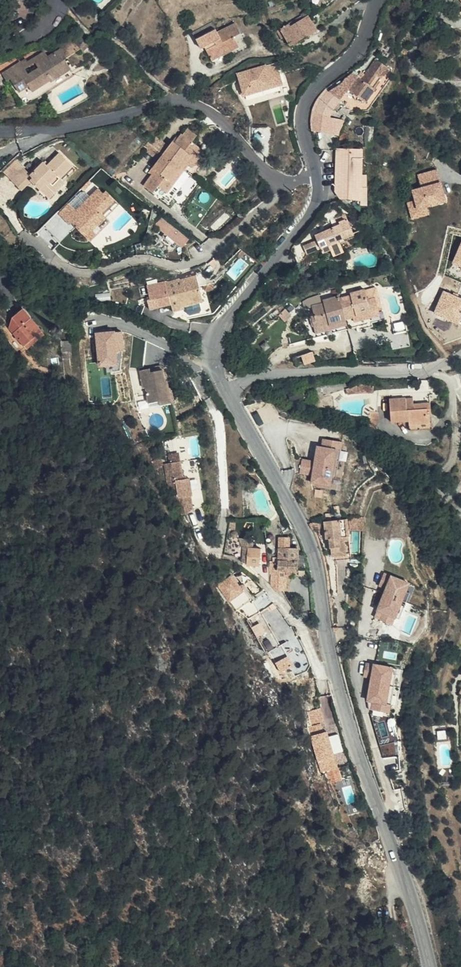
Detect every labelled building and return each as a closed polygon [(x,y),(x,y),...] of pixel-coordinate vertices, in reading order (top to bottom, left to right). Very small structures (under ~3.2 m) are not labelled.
[(18,0),(9,0),(2,2),(5,12),(20,8),(18,0)] [(265,2),(267,9),(291,0),(271,0),(265,2)] [(292,47),(317,31),(306,13),(281,28),(292,47)] [(222,56),(239,48),(234,38),(241,34),(235,24),(218,33),(212,22),(193,32),(201,49),(205,48),(211,60),(221,55),(222,56)] [(60,50),(65,58),(81,49),(74,42),(60,50)] [(72,71),(65,58),(60,50),(48,57),(36,64),(38,68),(28,74),(26,69),(21,62),(2,73),(7,81),(11,79),(19,92),(29,86),(33,92),(48,83),(49,84),(72,71)] [(26,59),(21,62),(26,69),(35,63),(36,64),(48,57),(45,51),(28,61),(26,59)] [(329,92),(339,100),(347,89),(365,102),(375,89),(373,87),(390,63),(378,55),(363,74),(361,72),(359,75),(352,73),(344,81),(343,84),(329,92)] [(238,72),(244,95),(284,84),(278,63),(268,66),(267,64),(238,72)] [(311,128),(311,129),(323,132),(328,114),(339,100),(329,92),(326,90),(322,93),(315,104),(313,107),(312,113),(311,118),(311,122),(311,128)] [(195,126),(191,131),(198,136),(201,131),(195,126)] [(182,134),(178,139),(176,142),(173,141),(152,168),(155,171),(152,175),(143,186),(168,204),(190,176),(188,175),(193,168),(198,161),(205,152),(193,142),(198,136),(191,131),(188,129),(184,135),(182,134)] [(152,139),(148,142),(157,150),(161,146),(152,139)] [(157,150),(148,142),(145,147),(154,154),(157,150)] [(338,148),(337,192),(342,196),(350,196),(350,198),(363,198),(363,186),(366,186),(367,175),(363,175),(364,148),(338,148)] [(32,181),(45,194),(61,179),(74,167),(61,153),(48,166),(44,161),(31,174),(24,167),(11,179),(23,191),(32,181)] [(204,166),(198,161),(193,168),(199,173),(204,166)] [(6,174),(11,179),(24,167),(18,162),(6,174)] [(448,200),(438,168),(419,173),(423,186),(413,189),(416,199),(408,201),(413,219),(431,214),(429,206),(448,200)] [(61,179),(45,194),(50,199),(66,184),(61,179)] [(89,180),(82,187),(83,189),(85,190),(92,183),(89,180)] [(85,190),(83,189),(59,213),(70,225),(72,224),(86,238),(107,218),(103,214),(116,201),(106,191),(104,194),(98,188),(91,196),(85,190)] [(189,238),(163,216),(157,224),(183,245),(189,238)] [(107,218),(86,238),(90,242),(111,222),(107,218)] [(355,234),(349,218),(340,222),(341,224),(316,234),(318,239),(304,244),(308,254),(322,248),(324,253),(333,249),(332,247),(342,243),(341,240),(355,234)] [(181,306),(203,301),(197,275),(181,279),(181,277),(166,281),(166,280),(149,284),(152,299),(150,299),(152,308),(172,303),(174,310),(181,309),(181,306)] [(371,311),(379,309),(375,296),(368,298),(366,290),(351,294),(352,297),(340,300),(340,298),(323,302),(324,305),(313,308),(315,317),(312,319),(315,328),(330,324),(330,327),(346,322),(345,319),(353,316),(354,318),(372,313),(371,311)] [(435,312),(460,322),(460,320),(460,297),(445,290),(435,312)] [(111,292),(96,293),(97,301),(111,300),(111,292)] [(186,306),(188,315),(205,312),(204,302),(186,306)] [(9,327),(24,346),(41,332),(23,309),(12,318),(9,327)] [(381,316),(379,309),(371,311),(372,313),(354,318),(356,323),(381,316)] [(120,364),(116,330),(97,332),(100,366),(120,364)] [(70,358),(69,340),(61,341),(63,359),(70,358)] [(312,351),(301,356),(305,365),(315,362),(312,351)] [(30,362),(22,352),(16,356),(24,365),(30,362)] [(161,400),(162,405),(173,403),(169,380),(167,380),(164,369),(152,371),(151,366),(140,369),(144,387),(147,386),(150,402),(161,400)] [(375,391),(373,380),(356,382),(349,386),(350,394),(375,391)] [(406,398),(390,399),(392,422),(409,421),(409,424),(428,423),(428,417),(431,417),(430,403),(414,404),(406,404),(406,398)] [(377,429),(379,412),(370,412),(369,429),(377,429)] [(428,423),(409,424),(410,430),(432,428),(431,417),(428,417),(428,423)] [(324,438),(323,447),(340,450),(342,441),(324,438)] [(323,447),(318,447),(316,460),(304,459),(302,474),(314,475),(313,482),(331,485),(332,476),(337,477),(340,450),(323,447)] [(181,459),(180,451),(169,453),(170,461),(181,459)] [(164,465),(160,457),(153,460),(157,468),(164,465)] [(181,462),(165,464),(171,500),(177,499),(191,497),(192,497),(189,478),(184,479),(181,462)] [(191,497),(177,499),(180,515),(186,517),(193,510),(191,497)] [(351,536),(349,519),(325,521),(327,538),(330,538),(332,548),(333,548),(334,556),(348,554),(346,540),(351,539),(350,536),(351,536)] [(246,566),(260,567),(261,548),(248,547),(246,566)] [(270,584),(277,591),(286,591),(287,573),(298,573),(298,548),(278,547),(278,558),(272,558),(270,584)] [(235,609),(251,599),(234,573),(218,584),(235,609)] [(410,584),(385,574),(379,586),(387,589),(378,611),(383,612),(379,620),(392,625),(395,619),(399,620),(403,611),(399,609),(402,602),(406,604),(410,595),(406,593),(410,584)] [(416,587),(410,584),(406,593),(410,595),(406,604),(402,602),(399,609),(403,611),(399,620),(395,619),(392,625),(398,628),(416,587)] [(269,615),(262,619),(267,628),(274,623),(269,615)] [(262,619),(250,627),(261,645),(273,637),(267,628),(262,619)] [(273,637),(261,645),(267,654),(271,661),(283,653),(273,637)] [(280,672),(295,665),(290,655),(275,662),(280,672)] [(393,667),(374,664),(367,700),(372,701),(386,704),(393,667)] [(403,670),(393,667),(386,704),(372,701),(371,709),(396,714),(403,670)] [(322,724),(326,723),(322,709),(308,713),(312,727),(322,724)] [(325,734),(322,724),(312,727),(309,728),(323,774),(335,770),(332,758),(336,757),(329,732),(325,734)] [(343,780),(340,769),(335,770),(323,774),(326,786),(343,780)]
